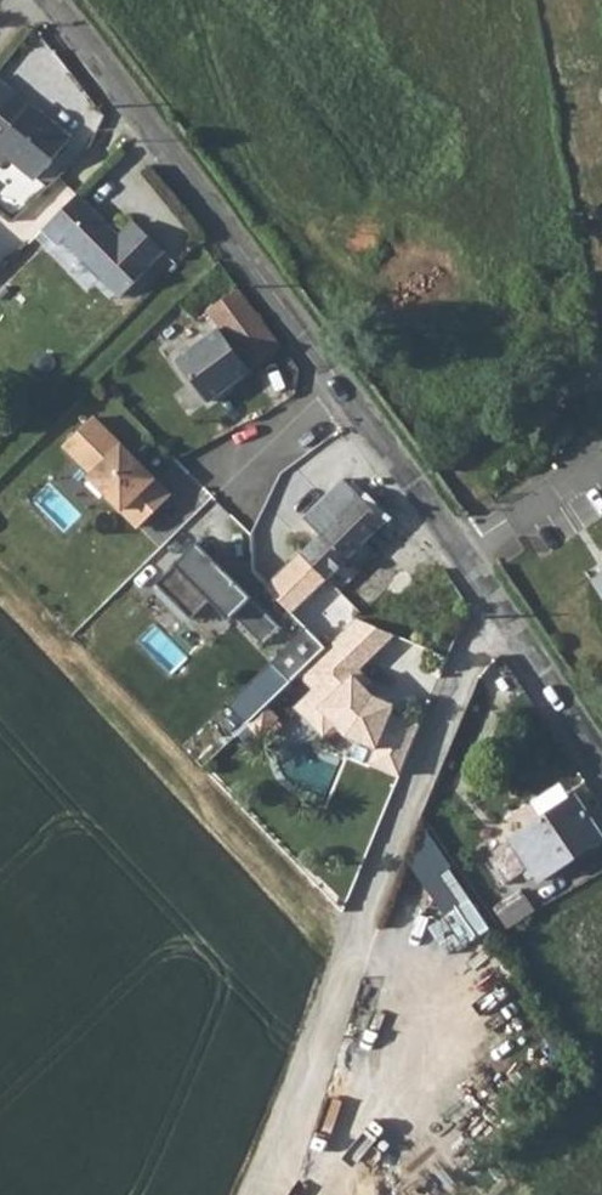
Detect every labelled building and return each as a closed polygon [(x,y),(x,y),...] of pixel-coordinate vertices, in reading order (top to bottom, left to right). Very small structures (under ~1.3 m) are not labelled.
[(0,107),(0,151),(35,180),(67,138),(11,93),(0,107)] [(76,195),(40,231),(53,245),(59,238),(116,297),(146,269),(145,264),(159,250),(129,222),(115,235),(76,195)] [(279,345),(236,288),(201,313),(213,329),(172,360),(203,402),(245,371),(279,345)] [(201,313),(166,346),(172,360),(213,329),(201,313)] [(169,492),(92,413),(63,441),(92,469),(88,473),(137,523),(169,492)] [(315,534),(263,584),(291,612),(382,522),(387,528),(405,510),(377,475),(356,493),(341,478),(301,518),(315,534)] [(261,643),(279,626),(195,541),(153,581),(189,617),(207,599),(227,618),(231,614),(261,643)] [(592,575),(601,592),(601,569),(592,575)] [(332,722),(342,733),(373,747),(367,760),(398,772),(418,723),(389,710),(393,702),(371,692),(364,685),(351,672),(357,666),(393,632),(354,615),(295,672),(310,687),(321,699),(315,705),(332,722)] [(357,666),(351,672),(364,685),(371,680),(357,666)] [(332,722),(315,705),(321,699),(310,687),(292,704),(320,733),(332,722)] [(480,853),(484,860),(505,846),(519,866),(525,875),(531,872),(535,877),(599,834),(569,791),(480,853)] [(424,797),(414,814),(411,826),(425,831),(431,832),(443,804),(424,797)] [(505,846),(484,860),(498,881),(519,866),(505,846)] [(492,910),(502,926),(521,914),(529,909),(519,893),(492,910)] [(449,915),(470,945),(495,927),(473,897),(449,915)]
